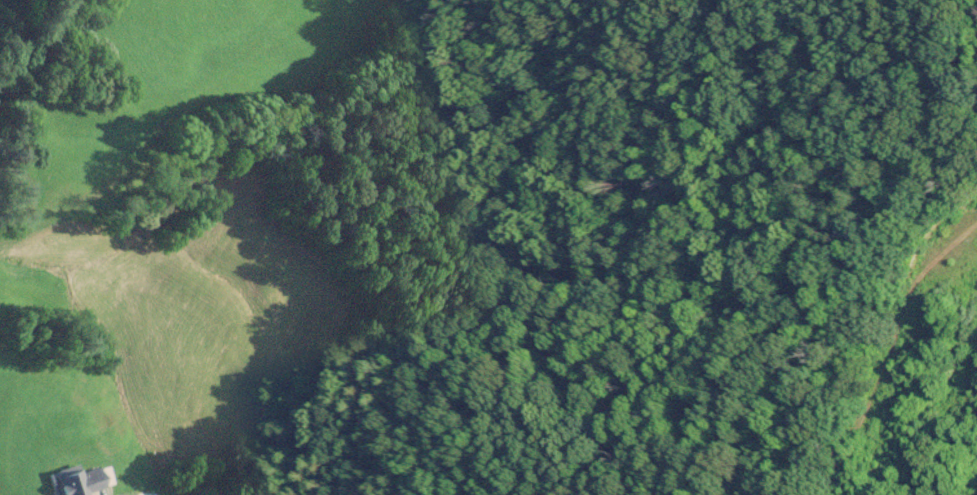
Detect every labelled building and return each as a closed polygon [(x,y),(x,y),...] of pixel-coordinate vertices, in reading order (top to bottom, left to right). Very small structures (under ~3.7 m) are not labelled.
[(55,494),(93,494),(107,491),(100,467),(80,473),(78,465),(49,473),(55,494)]
